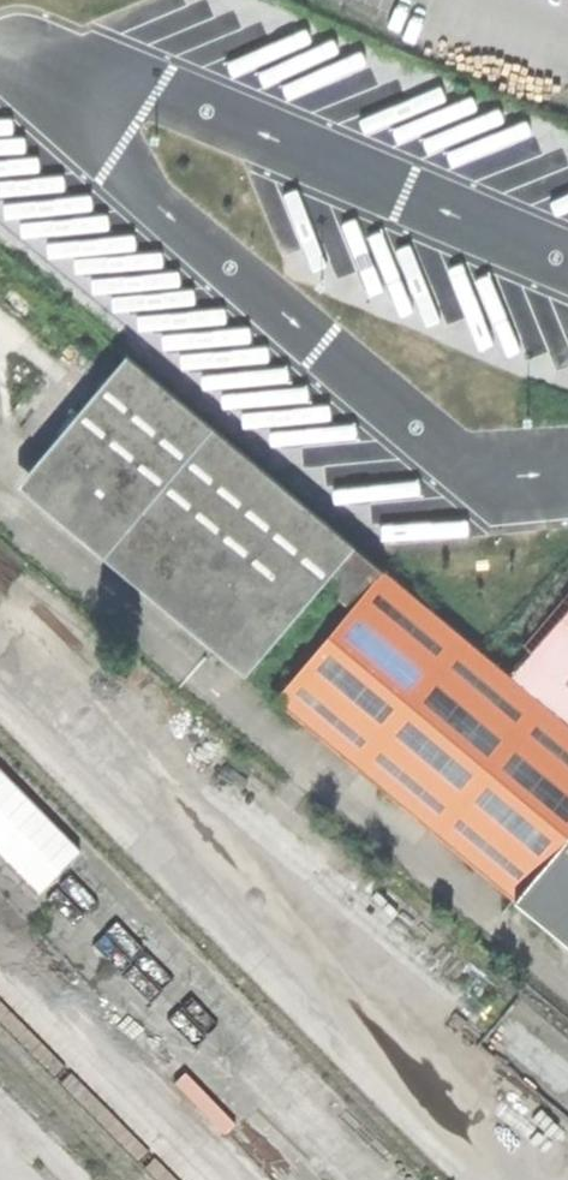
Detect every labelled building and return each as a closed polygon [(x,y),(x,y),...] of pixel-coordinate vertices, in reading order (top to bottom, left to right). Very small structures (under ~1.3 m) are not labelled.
[(351,543),(121,352),(113,362),(15,480),(244,672),(316,585),(351,543)] [(380,566),(351,543),(316,585),(347,606),(380,566)] [(380,566),(347,606),(274,696),(513,896),(567,830),(567,723),(380,566)] [(530,649),(525,658),(567,693),(567,607),(530,649)] [(513,896),(567,942),(567,830),(513,896)]
